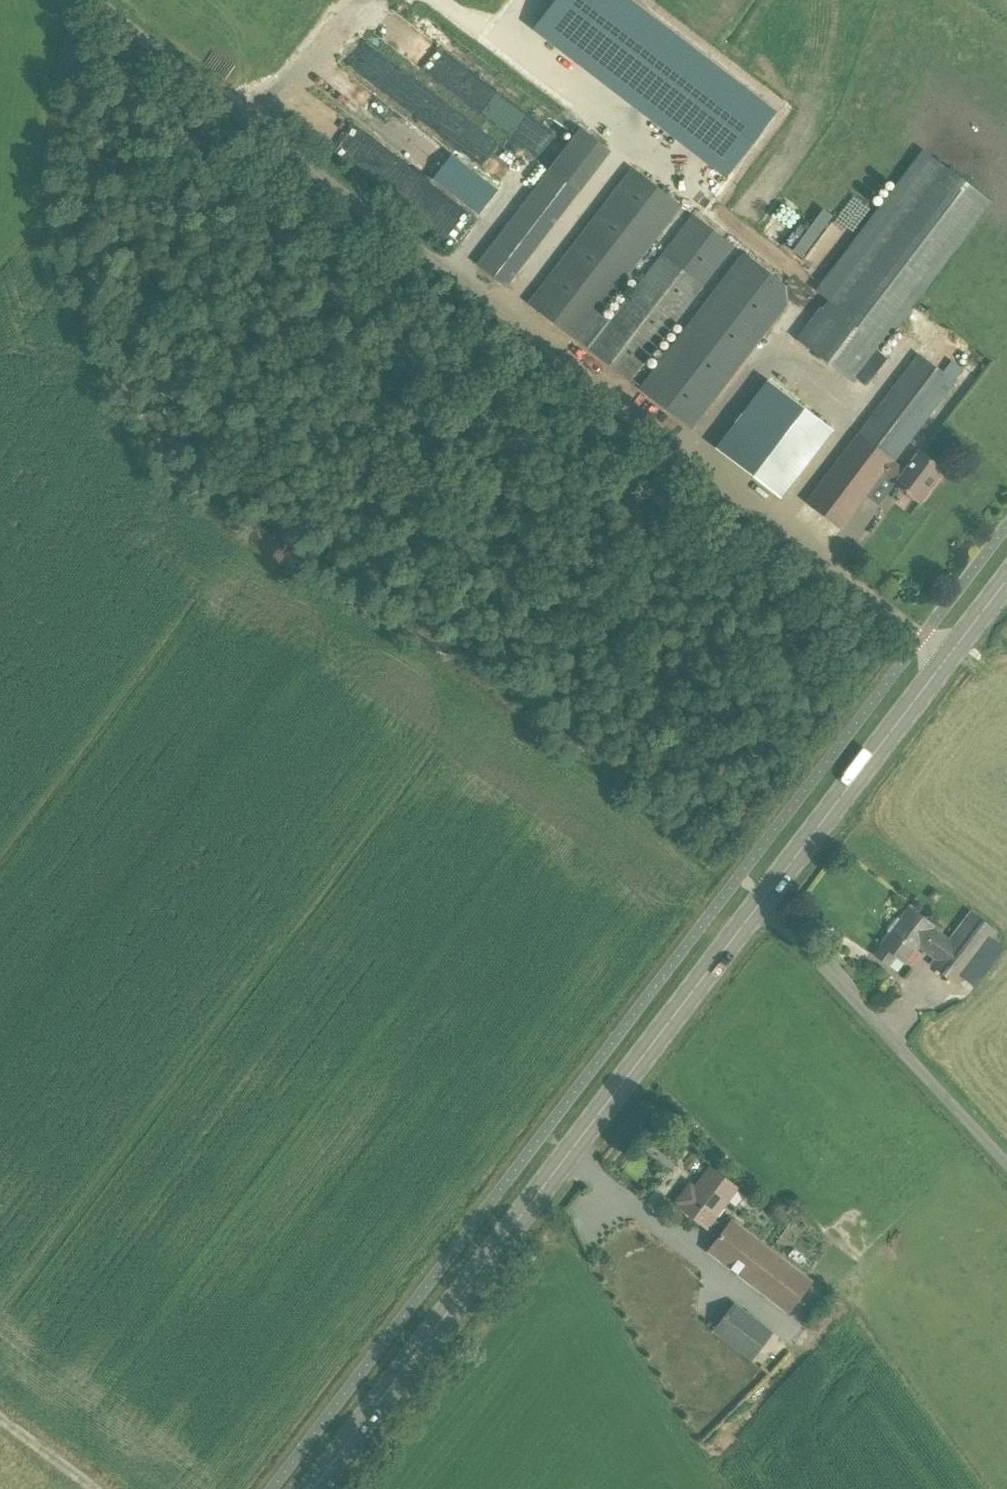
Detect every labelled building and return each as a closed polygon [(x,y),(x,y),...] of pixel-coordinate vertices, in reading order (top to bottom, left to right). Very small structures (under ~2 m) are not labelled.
[(724,173),(766,114),(613,0),(589,0),(553,50),(724,173)] [(458,62),(470,71),(479,60),(467,51),(458,62)] [(434,83),(537,154),(551,134),(449,62),(434,83)] [(550,167),(477,262),(508,288),(580,191),(576,188),(606,149),(579,129),(550,167)] [(923,151),(815,290),(828,300),(820,310),(816,307),(794,335),(852,380),(989,203),(923,151)] [(479,213),(496,190),(450,156),(433,179),(479,213)] [(598,313),(680,206),(631,169),(528,303),(629,380),(732,246),(691,215),(610,322),(598,313)] [(792,220),(780,241),(821,266),(856,210),(865,216),(870,208),(842,191),(826,216),(815,209),(804,227),(792,220)] [(787,304),(785,287),(742,254),(640,388),(691,428),(787,304)] [(943,469),(920,451),(906,470),(894,461),(955,380),(953,379),(943,372),(918,354),(871,415),(851,442),(805,502),(842,530),(884,475),(896,483),(895,484),(919,502),(943,469)] [(953,379),(961,368),(951,361),(943,372),(953,379)] [(718,448),(780,497),(832,429),(770,381),(718,448)] [(889,964),(896,955),(906,962),(918,946),(935,959),(931,965),(958,985),(998,931),(971,911),(950,939),(933,926),(933,925),(910,909),(901,921),(898,919),(889,931),(892,933),(883,945),(884,946),(877,955),(889,964)] [(713,1219),(737,1187),(711,1168),(681,1208),(719,1237),(708,1252),(789,1312),(812,1281),(732,1221),(726,1229),(713,1219)] [(779,1235),(802,1257),(816,1242),(792,1221),(779,1235)] [(712,1331),(752,1362),(773,1332),(734,1302),(712,1331)]
